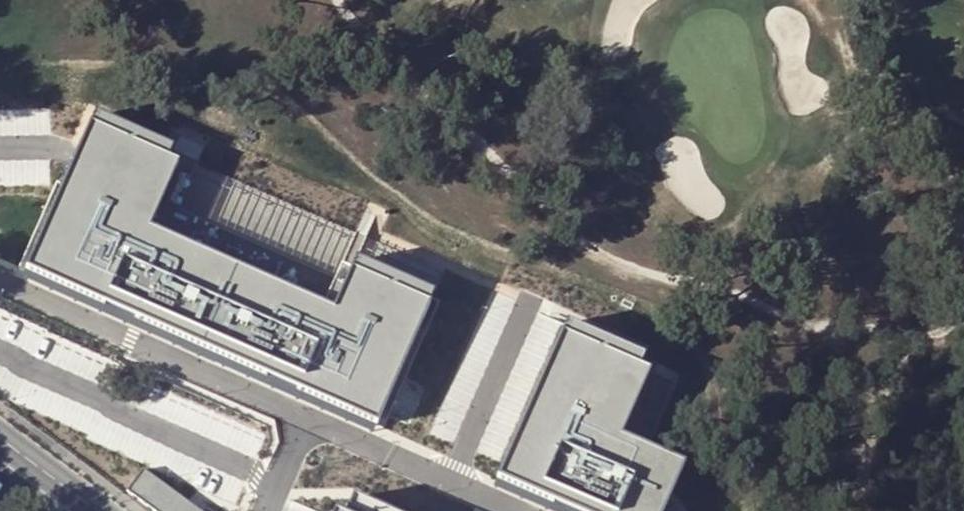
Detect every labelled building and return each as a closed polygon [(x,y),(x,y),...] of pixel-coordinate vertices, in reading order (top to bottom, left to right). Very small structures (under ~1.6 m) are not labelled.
[(95,114),(23,277),(374,433),(434,296),(356,261),(334,311),(140,225),(174,149),(95,114)] [(566,322),(494,483),(557,510),(664,510),(685,464),(612,432),(645,358),(566,322)] [(127,492),(153,510),(198,510),(143,470),(127,492)] [(353,498),(347,510),(383,510),(353,498)]
